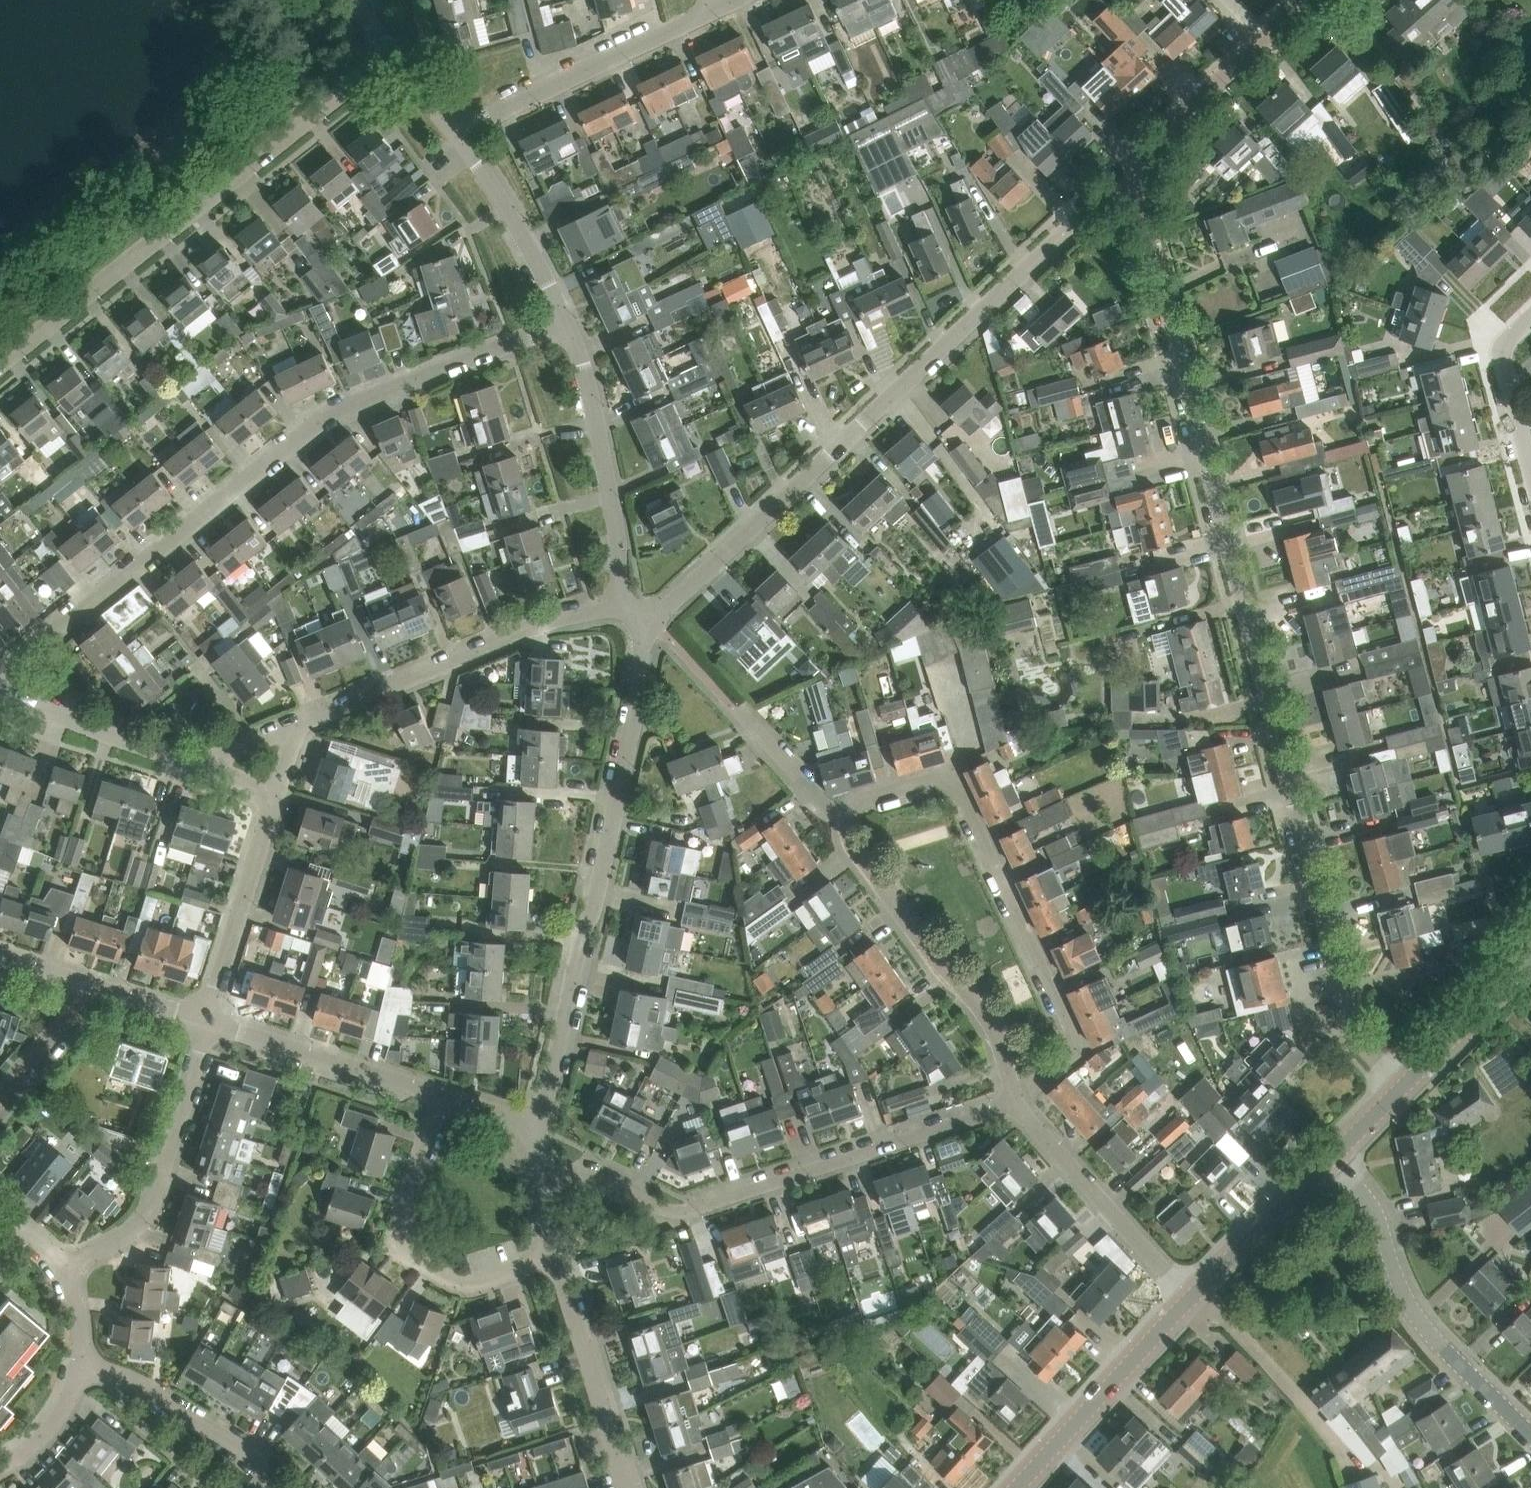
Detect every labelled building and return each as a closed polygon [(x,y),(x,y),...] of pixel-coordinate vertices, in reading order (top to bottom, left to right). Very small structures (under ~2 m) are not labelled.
[(473,18),(481,16),(477,0),(442,0),(437,1),(443,26),(473,18)] [(531,10),(540,7),(538,0),(529,0),(531,10)] [(602,17),(633,9),(631,0),(597,0),(602,17)] [(845,24),(868,13),(862,0),(834,0),(845,24)] [(868,13),(891,2),(890,0),(862,0),(868,13)] [(988,4),(986,0),(972,0),(976,9),(988,4)] [(1196,36),(1218,15),(1204,0),(1164,0),(1163,1),(1173,11),(1196,36)] [(1471,12),(1461,0),(1457,0),(1454,2),(1452,0),(1416,0),(1406,9),(1401,2),(1397,5),(1398,5),(1388,14),(1388,13),(1387,14),(1397,26),(1385,37),(1406,59),(1419,48),(1414,43),(1444,16),(1453,27),(1471,12)] [(810,3),(787,14),(807,58),(809,61),(821,55),(813,39),(824,34),(823,33),(810,3)] [(530,31),(523,4),(511,8),(511,9),(507,10),(514,35),(530,31)] [(988,4),(976,9),(989,37),(1002,32),(988,4)] [(549,5),(540,7),(531,10),(536,29),(548,26),(554,24),(549,5)] [(1049,6),(1021,36),(1041,58),(1059,41),(1048,30),(1060,19),(1049,6)] [(1105,65),(1104,65),(1132,95),(1155,74),(1139,56),(1148,48),(1108,6),(1094,19),(1123,50),(1106,66),(1105,65)] [(1121,17),(1137,35),(1147,26),(1131,8),(1121,17)] [(1173,11),(1162,21),(1150,32),(1173,57),(1196,36),(1179,18),(1173,11)] [(787,14),(764,25),(784,69),(807,58),(787,14)] [(443,26),(450,52),(463,49),(467,48),(480,44),(473,18),(443,26)] [(559,23),(565,48),(577,45),(571,20),(559,23)] [(554,24),(548,26),(554,51),(565,48),(559,23),(554,24)] [(543,54),(554,51),(548,26),(536,29),(543,54)] [(307,41),(301,31),(292,37),(297,47),(307,41)] [(995,47),(973,59),(978,67),(991,59),(1001,54),(1010,48),(1003,34),(991,41),(995,47)] [(742,36),(720,46),(734,77),(739,88),(740,88),(741,88),(742,89),(743,89),(744,89),(745,89),(746,88),(747,88),(748,88),(749,87),(750,86),(751,85),(751,84),(752,84),(752,83),(752,82),(747,71),(756,66),(752,57),(742,36)] [(834,41),(828,45),(829,49),(836,62),(841,74),(853,68),(839,39),(834,41)] [(720,46),(698,57),(708,78),(712,87),(734,77),(720,46)] [(945,86),(967,75),(971,73),(970,71),(978,67),(973,59),(967,46),(933,63),(945,86)] [(1316,78),(1319,80),(1320,79),(1332,93),(1351,76),(1357,83),(1364,76),(1338,47),(1312,70),(1317,76),(1316,78)] [(1051,67),(1044,60),(1037,66),(1044,73),(1049,68),(1051,67)] [(698,95),(693,84),(683,64),(661,74),(676,105),(698,95)] [(770,65),(755,71),(777,117),(792,110),(770,65)] [(1132,95),(1104,65),(1083,84),(1094,94),(1112,113),(1132,95)] [(1049,68),(1037,80),(1065,110),(1069,107),(1075,114),(1084,106),(1049,68)] [(901,83),(906,93),(911,103),(927,95),(927,96),(936,91),(926,71),(901,83)] [(661,74),(639,85),(653,116),(676,105),(661,74)] [(967,75),(945,86),(936,91),(927,96),(939,115),(979,95),(967,75)] [(1094,94),(1083,84),(1078,78),(1068,86),(1084,104),(1094,94)] [(1384,81),(1372,89),(1401,133),(1413,125),(1384,81)] [(1274,96),(1260,108),(1293,145),(1319,121),(1310,111),(1311,111),(1287,84),(1277,93),(1276,91),(1272,94),(1274,96)] [(624,92),(602,102),(615,130),(637,119),(624,92)] [(911,103),(906,93),(884,103),(889,113),(911,103)] [(887,116),(905,149),(946,130),(924,97),(890,114),(887,116)] [(1000,100),(986,108),(1000,131),(1003,135),(1018,126),(1011,115),(1000,100)] [(593,140),(615,130),(602,102),(580,112),(593,140)] [(717,116),(722,126),(727,138),(731,147),(749,184),(764,177),(752,151),(755,149),(735,107),(717,116)] [(1065,110),(1046,128),(1072,157),(1083,146),(1080,143),(1092,132),(1075,114),(1069,107),(1065,110)] [(860,114),(839,125),(843,135),(865,124),(860,114)] [(918,171),(905,149),(887,116),(880,119),(850,134),(877,192),(919,171),(918,171)] [(1035,117),(1016,135),(1023,145),(1029,155),(1046,174),(1058,163),(1062,166),(1072,157),(1046,128),(1035,117)] [(565,119),(543,130),(558,162),(578,152),(579,161),(587,177),(598,171),(590,153),(583,138),(576,141),(565,119)] [(843,135),(839,125),(836,119),(805,136),(812,150),(843,135)] [(1333,119),(1322,127),(1345,158),(1355,150),(1333,119)] [(1214,165),(1227,179),(1251,158),(1257,164),(1265,156),(1285,180),(1300,174),(1266,134),(1256,142),(1238,122),(1228,131),(1225,128),(1227,126),(1226,126),(1210,140),(1224,155),(1214,165)] [(690,155),(727,138),(722,126),(705,134),(703,129),(690,135),(697,150),(689,153),(690,155)] [(364,135),(351,146),(375,177),(388,167),(399,159),(393,152),(394,151),(391,147),(390,148),(375,129),(365,137),(364,135)] [(536,172),(558,162),(543,130),(521,140),(536,172)] [(1000,131),(988,141),(1001,159),(1003,159),(1014,151),(1003,135),(1000,131)] [(667,164),(689,153),(697,150),(690,135),(683,138),(686,144),(663,155),(667,164)] [(703,160),(731,147),(727,138),(690,155),(689,153),(667,164),(657,168),(645,174),(637,178),(630,181),(621,185),(619,186),(626,201),(705,163),(703,160)] [(802,138),(770,153),(778,170),(783,167),(810,154),(802,138)] [(841,140),(831,145),(836,155),(846,150),(841,140)] [(604,147),(590,153),(598,171),(607,191),(619,186),(621,185),(604,147)] [(1461,148),(1443,158),(1460,190),(1478,180),(1461,148)] [(969,164),(960,150),(952,153),(959,169),(969,164)] [(653,159),(657,168),(667,164),(663,155),(662,154),(653,159)] [(983,156),(972,166),(982,176),(993,188),(992,189),(1009,208),(1031,188),(1013,169),(1012,169),(1003,159),(1001,159),(992,167),(983,156)] [(360,190),(335,158),(313,176),(338,207),(360,190)] [(631,163),(637,178),(645,174),(641,165),(638,159),(631,163)] [(1362,159),(1345,171),(1354,183),(1371,171),(1362,159)] [(630,181),(637,178),(631,163),(624,166),(630,181)] [(1482,184),(1472,193),(1492,214),(1502,205),(1493,196),(1513,176),(1503,166),(1483,186),(1482,184)] [(408,174),(409,175),(381,198),(391,211),(407,197),(419,187),(409,173),(408,174)] [(950,183),(959,201),(947,207),(964,245),(988,234),(971,197),(963,178),(950,183)] [(1206,219),(1218,251),(1249,239),(1245,228),(1310,203),(1301,179),(1235,203),(1237,208),(1206,219)] [(279,203),(277,205),(299,232),(310,223),(326,243),(339,234),(301,186),(279,204),(279,203)] [(580,187),(572,191),(579,205),(586,202),(585,198),(581,190),(580,187)] [(378,221),(385,215),(391,211),(381,198),(374,189),(361,198),(378,221)] [(548,193),(536,199),(546,220),(571,208),(571,209),(579,205),(572,191),(552,201),(548,193)] [(1472,193),(1463,201),(1484,223),(1492,214),(1472,193)] [(1530,195),(1511,214),(1530,235),(1530,196),(1530,195)] [(412,246),(438,228),(422,203),(414,208),(407,197),(391,211),(385,215),(381,219),(394,238),(390,241),(399,254),(412,246)] [(720,200),(694,213),(700,224),(712,218),(724,241),(736,235),(720,200)] [(587,258),(589,257),(588,253),(599,247),(600,249),(627,236),(619,221),(627,217),(620,201),(563,228),(571,246),(569,246),(576,261),(586,256),(587,258)] [(761,202),(728,217),(743,250),(776,234),(761,202)] [(934,232),(924,209),(912,215),(922,237),(910,242),(927,281),(951,270),(934,232)] [(289,253),(261,218),(238,236),(248,249),(258,260),(268,252),(277,263),(289,253)] [(888,218),(877,222),(894,259),(904,254),(888,218)] [(352,236),(356,241),(369,231),(364,226),(352,236)] [(1487,226),(1467,245),(1490,268),(1509,249),(1487,226)] [(1403,237),(1423,257),(1432,249),(1412,229),(1403,237)] [(1416,265),(1423,257),(1403,237),(1396,245),(1416,265)] [(1448,264),(1470,287),(1490,268),(1467,245),(1448,264)] [(198,261),(200,263),(199,264),(219,290),(220,288),(231,302),(254,284),(224,247),(213,255),(212,253),(210,251),(207,251),(198,258),(198,261)] [(1315,247),(1277,261),(1291,297),(1336,280),(1323,247),(1316,249),(1315,247)] [(306,257),(314,267),(327,283),(339,274),(318,248),(306,257)] [(248,249),(243,253),(252,265),(258,260),(248,249)] [(394,251),(374,263),(381,274),(401,262),(394,251)] [(840,288),(853,316),(856,321),(865,317),(868,326),(892,315),(879,287),(872,271),(865,254),(852,260),(856,268),(835,278),(840,288)] [(428,278),(432,293),(464,284),(455,255),(413,268),(417,282),(428,278)] [(599,306),(626,293),(637,287),(646,283),(635,260),(588,282),(599,306)] [(883,265),(872,271),(879,287),(892,315),(916,304),(903,276),(891,281),(883,265)] [(319,300),(332,290),(327,283),(314,267),(301,277),(319,300)] [(385,274),(358,288),(367,304),(393,290),(385,274)] [(204,299),(186,277),(163,296),(181,318),(175,323),(181,330),(209,307),(203,299),(204,299)] [(1419,279),(1414,295),(1397,289),(1392,306),(1408,311),(1439,321),(1445,303),(1447,295),(1431,290),(1433,283),(1419,279)] [(665,298),(671,312),(689,304),(687,300),(703,292),(704,292),(700,282),(665,298)] [(761,287),(768,303),(784,338),(795,333),(771,282),(761,287)] [(432,293),(437,308),(417,314),(426,341),(459,330),(455,318),(472,312),(464,284),(432,293)] [(599,306),(610,329),(648,311),(637,287),(626,293),(599,306)] [(825,317),(816,321),(824,340),(837,368),(861,357),(848,329),(847,330),(843,321),(853,316),(840,288),(830,293),(840,316),(827,321),(825,317)] [(275,320),(278,318),(290,314),(272,290),(260,299),(275,320)] [(703,292),(687,300),(689,304),(694,314),(710,306),(703,292)] [(1046,344),(1082,312),(1066,294),(1030,327),(1046,344)] [(380,359),(376,349),(370,331),(343,341),(334,319),(332,320),(323,302),(310,306),(336,363),(347,358),(352,370),(380,359)] [(1119,302),(1094,312),(1100,327),(1125,317),(1119,302)] [(775,341),(784,338),(768,303),(759,307),(775,341)] [(689,304),(671,312),(653,320),(658,330),(694,314),(689,304)] [(167,330),(148,307),(125,325),(144,348),(157,338),(164,346),(173,338),(167,330)] [(302,310),(290,314),(278,318),(282,328),(306,319),(302,310)] [(228,311),(217,320),(233,340),(244,331),(228,311)] [(1439,321),(1408,311),(1404,325),(1396,323),(1392,335),(1431,347),(1434,338),(1439,321)] [(1239,363),(1240,365),(1281,353),(1272,317),(1256,322),(1258,327),(1231,334),(1236,349),(1230,351),(1234,365),(1239,363)] [(278,318),(275,320),(255,327),(259,337),(282,328),(278,318)] [(384,344),(385,345),(387,352),(404,347),(396,320),(379,325),(380,331),(377,332),(381,346),(384,344)] [(837,368),(824,340),(816,321),(806,325),(815,344),(801,350),(813,379),(837,368)] [(614,349),(625,372),(658,357),(666,353),(655,330),(643,336),(614,349)] [(1342,334),(1287,347),(1292,367),(1345,354),(1342,334)] [(131,359),(112,336),(88,355),(107,379),(121,367),(129,376),(138,369),(131,360),(131,359)] [(1095,378),(1123,366),(1117,350),(1111,352),(1106,339),(1087,347),(1082,336),(1062,344),(1067,355),(1070,354),(1076,368),(1089,363),(1095,378)] [(196,370),(206,362),(189,341),(179,349),(196,370)] [(1378,343),(1353,350),(1360,376),(1401,365),(1397,351),(1381,355),(1378,343)] [(1018,362),(1011,345),(989,353),(995,370),(1018,362)] [(226,347),(207,361),(213,370),(232,355),(226,347)] [(322,352),(299,363),(313,392),(336,381),(322,352)] [(725,353),(714,358),(729,390),(739,385),(725,353)] [(1448,366),(1446,356),(1413,365),(1415,374),(1411,376),(1414,390),(1426,386),(1430,400),(1464,391),(1457,364),(1448,366)] [(658,357),(625,372),(636,396),(669,381),(670,381),(658,357)] [(669,381),(673,389),(716,369),(713,360),(670,381),(669,381)] [(207,361),(206,362),(196,370),(187,377),(194,385),(213,370),(207,361)] [(1341,363),(1353,402),(1360,400),(1348,361),(1341,363)] [(290,403),(313,392),(299,363),(276,374),(290,403)] [(108,418),(118,431),(119,430),(130,422),(97,381),(90,387),(74,366),(50,385),(71,412),(82,403),(91,415),(96,411),(104,421),(108,418)] [(721,378),(716,369),(673,389),(672,390),(676,399),(721,378)] [(156,401),(170,390),(154,370),(140,381),(156,401)] [(782,421),(806,410),(787,370),(764,381),(769,392),(782,421)] [(1055,401),(1079,395),(1080,395),(1075,377),(1037,387),(1041,405),(1055,401)] [(1294,401),(1293,396),(1304,393),(1300,379),(1247,393),(1253,416),(1284,408),(1292,406),(1294,401)] [(769,392),(764,381),(751,386),(757,398),(745,403),(758,431),(782,421),(769,392)] [(179,382),(170,390),(156,401),(153,403),(160,412),(178,396),(183,403),(191,397),(179,382)] [(471,420),(502,410),(494,384),(463,394),(471,420)] [(970,435),(1002,407),(990,394),(981,402),(966,385),(943,405),(970,435)] [(258,388),(238,404),(258,429),(277,413),(258,388)] [(1430,400),(1433,414),(1418,418),(1422,431),(1471,418),(1464,391),(1430,400)] [(1096,402),(1104,431),(1143,421),(1139,404),(1135,405),(1132,393),(1096,402)] [(1055,401),(1059,420),(1084,413),(1079,395),(1055,401)] [(1338,395),(1296,405),(1299,418),(1341,408),(1338,395)] [(36,396),(12,414),(32,439),(40,448),(52,439),(63,430),(36,396)] [(633,420),(643,442),(683,424),(672,401),(633,420)] [(1373,402),(1362,405),(1364,414),(1376,410),(1373,402)] [(160,412),(153,403),(133,419),(140,427),(160,412)] [(238,445),(258,429),(238,404),(218,420),(238,445)] [(414,424),(412,425),(417,437),(430,433),(422,406),(409,410),(414,424)] [(471,420),(461,423),(468,446),(478,443),(479,446),(510,436),(502,410),(471,420)] [(417,456),(410,440),(417,437),(412,425),(405,428),(399,414),(374,425),(388,456),(399,451),(404,461),(417,456)] [(1471,418),(1422,431),(1429,457),(1414,461),(1416,471),(1439,465),(1471,458),(1469,448),(1478,446),(1471,418)] [(205,471),(225,455),(198,420),(178,436),(186,446),(205,471)] [(1148,438),(1143,421),(1097,433),(1101,448),(1082,453),(1084,460),(1059,466),(1065,492),(1068,491),(1107,481),(1102,462),(1120,458),(1147,451),(1144,439),(1148,438)] [(683,424),(643,442),(655,467),(683,454),(677,442),(689,437),(683,424)] [(723,433),(728,443),(747,434),(742,424),(723,433)] [(1300,456),(1303,469),(1328,463),(1342,460),(1340,449),(1325,453),(1322,440),(1314,442),(1311,429),(1290,434),(1288,425),(1265,431),(1267,440),(1260,442),(1266,465),(1300,456)] [(0,427),(0,466),(5,462),(13,471),(26,461),(0,427)] [(1365,432),(1369,444),(1386,440),(1383,427),(1365,432)] [(118,431),(100,446),(106,454),(126,439),(119,430),(118,431)] [(934,451),(915,430),(888,453),(907,475),(911,479),(926,466),(922,461),(934,451)] [(66,441),(82,460),(94,450),(78,431),(66,441)] [(353,434),(333,450),(352,474),(372,458),(353,434)] [(1009,532),(1034,525),(1021,476),(999,481),(991,471),(988,473),(964,440),(950,451),(960,465),(975,486),(1009,532)] [(94,450),(82,460),(80,461),(87,470),(106,454),(100,446),(94,450)] [(166,462),(185,486),(205,471),(186,446),(166,462)] [(707,454),(722,486),(738,479),(723,446),(707,454)] [(332,490),(352,474),(333,450),(313,466),(332,490)] [(431,471),(460,462),(456,450),(426,459),(431,471)] [(482,494),(492,491),(524,481),(516,455),(484,465),(485,469),(475,471),(482,494)] [(1449,474),(1456,500),(1490,491),(1483,464),(1474,467),(1471,458),(1439,465),(1442,476),(1449,474)] [(42,492),(48,486),(56,481),(39,460),(26,471),(42,492)] [(464,474),(460,462),(431,471),(435,483),(464,474)] [(1398,465),(1382,469),(1385,479),(1400,475),(1398,465)] [(48,486),(49,487),(55,495),(75,479),(68,471),(56,481),(48,486)] [(153,472),(133,488),(153,512),(173,496),(153,472)] [(1302,484),(1273,491),(1279,515),(1309,507),(1310,507),(1318,505),(1317,504),(1335,500),(1327,472),(1301,479),(1302,484)] [(862,491),(883,513),(893,524),(911,507),(901,496),(902,495),(881,473),(862,491)] [(300,476),(281,492),(300,516),(320,500),(300,476)] [(1039,476),(1025,480),(1030,497),(1043,494),(1039,476)] [(532,507),(524,481),(492,491),(500,517),(532,507)] [(1107,481),(1068,491),(1073,509),(1100,502),(1112,499),(1111,498),(1107,481)] [(359,485),(346,497),(361,514),(374,502),(359,485)] [(405,485),(378,507),(383,513),(401,499),(409,510),(419,502),(405,485)] [(42,492),(29,502),(36,511),(55,495),(49,487),(48,486),(42,492)] [(918,491),(942,522),(949,517),(924,486),(918,491)] [(1123,526),(1137,522),(1168,514),(1167,510),(1169,510),(1170,508),(1169,501),(1166,500),(1164,501),(1163,497),(1159,498),(1156,486),(1115,497),(1123,526)] [(664,542),(690,529),(676,501),(685,496),(681,487),(661,497),(664,505),(650,512),(656,525),(655,526),(656,530),(658,529),(664,542)] [(133,528),(153,512),(133,488),(113,504),(133,528)] [(0,493),(0,510),(7,519),(18,511),(3,491),(0,493)] [(862,491),(843,508),(864,531),(875,520),(877,523),(883,517),(881,515),(883,513),(862,491)] [(1456,500),(1463,527),(1497,518),(1490,491),(1456,500)] [(280,532),(300,516),(281,492),(261,508),(280,532)] [(440,494),(419,504),(434,523),(436,522),(449,517),(440,494)] [(1352,495),(1335,500),(1317,504),(1318,505),(1320,515),(1318,515),(1319,518),(1355,508),(1352,495)] [(1045,499),(1029,503),(1033,519),(1049,514),(1045,499)] [(101,554),(121,538),(94,504),(74,520),(81,530),(101,554)] [(952,545),(938,527),(921,504),(910,513),(941,553),(952,545)] [(383,513),(378,507),(359,522),(364,528),(383,513)] [(1358,519),(1355,508),(1319,518),(1321,529),(1285,538),(1292,565),(1338,552),(1331,526),(1358,519)] [(1144,551),(1171,544),(1168,532),(1172,531),(1168,514),(1137,522),(1123,526),(1128,545),(1142,541),(1144,551)] [(462,550),(458,540),(454,529),(449,517),(436,522),(449,555),(462,550)] [(248,518),(228,534),(247,558),(267,542),(248,518)] [(1463,555),(1465,566),(1497,557),(1495,549),(1505,546),(1497,518),(1463,527),(1470,553),(1463,555)] [(458,540),(488,531),(485,519),(454,529),(458,540)] [(859,555),(828,522),(809,540),(830,562),(842,575),(852,566),(859,555)] [(1409,524),(1397,527),(1401,543),(1414,540),(1409,524)] [(499,547),(504,564),(545,551),(538,526),(506,535),(509,544),(499,547)] [(62,546),(81,570),(101,554),(81,530),(65,542),(54,529),(44,537),(55,551),(62,546)] [(492,544),(488,531),(458,540),(462,550),(463,553),(492,544)] [(344,533),(325,548),(331,555),(334,552),(337,561),(367,549),(357,534),(349,540),(344,533)] [(430,588),(424,571),(409,533),(396,538),(417,593),(430,588)] [(228,574),(247,558),(228,534),(208,550),(228,574)] [(1004,536),(974,559),(1004,597),(1034,574),(1004,536)] [(12,563),(15,560),(0,540),(0,572),(12,563)] [(809,540),(790,558),(811,580),(822,570),(834,582),(842,575),(830,562),(809,540)] [(1056,544),(1042,548),(1046,564),(1060,560),(1056,544)] [(878,545),(870,552),(893,578),(901,570),(878,545)] [(331,555),(325,548),(307,563),(312,570),(331,555)] [(337,561),(338,562),(348,585),(352,596),(364,591),(357,572),(379,563),(373,548),(368,550),(367,549),(337,561)] [(549,551),(545,552),(514,561),(504,564),(506,571),(514,579),(519,595),(518,595),(518,596),(538,590),(536,583),(553,578),(550,567),(553,566),(549,551)] [(1299,590),(1324,584),(1330,582),(1327,571),(1338,568),(1334,554),(1338,553),(1338,552),(1292,565),(1299,590)] [(1070,567),(1074,582),(1120,570),(1116,554),(1070,567)] [(1470,604),(1482,600),(1516,592),(1509,565),(1500,567),(1497,557),(1465,566),(1468,576),(1463,577),(1470,604)] [(196,560),(176,576),(195,600),(215,584),(196,560)] [(75,582),(58,561),(48,569),(65,590),(75,582)] [(332,592),(348,585),(338,562),(312,573),(316,582),(326,578),(332,592)] [(28,584),(12,563),(0,572),(0,606),(28,584)] [(450,617),(476,607),(464,577),(458,563),(446,568),(444,563),(424,571),(430,588),(439,610),(446,607),(450,617)] [(1336,580),(1339,592),(1402,576),(1399,564),(1336,580)] [(1143,577),(1127,581),(1130,593),(1132,599),(1137,620),(1155,615),(1154,611),(1173,606),(1173,607),(1178,606),(1177,605),(1186,603),(1180,583),(1185,582),(1181,567),(1143,577)] [(484,601),(498,596),(487,570),(473,576),(484,601)] [(798,592),(777,570),(757,589),(759,591),(753,597),(771,617),(778,611),(784,618),(803,601),(797,593),(798,592)] [(1120,570),(1074,582),(1074,583),(1089,578),(1092,591),(1123,583),(1120,570)] [(290,573),(272,588),(277,595),(296,580),(290,573)] [(1426,575),(1412,578),(1419,615),(1433,613),(1426,575)] [(176,616),(195,600),(176,576),(156,591),(176,616)] [(1412,616),(1402,576),(1339,592),(1342,605),(1398,591),(1399,597),(1394,605),(1398,619),(1412,616)] [(47,607),(28,584),(0,606),(0,615),(13,632),(21,625),(22,627),(25,624),(24,623),(36,613),(37,615),(47,607)] [(140,584),(130,592),(145,611),(155,603),(140,584)] [(216,594),(235,617),(220,629),(225,636),(251,616),(245,609),(227,586),(216,594)] [(277,595),(272,588),(245,609),(251,616),(277,595)] [(817,601),(849,636),(858,627),(821,588),(813,596),(817,601)] [(276,615),(280,625),(296,618),(285,590),(268,604),(276,615)] [(373,615),(370,616),(382,645),(389,643),(391,647),(408,640),(407,635),(408,635),(396,606),(390,591),(367,600),(373,615)] [(130,592),(120,600),(135,619),(145,611),(130,592)] [(1523,619),(1516,592),(1482,600),(1489,628),(1523,619)] [(422,595),(396,606),(408,635),(434,624),(422,595)] [(1031,598),(991,608),(999,636),(1038,626),(1031,598)] [(125,627),(135,619),(120,600),(110,608),(125,627)] [(903,638),(935,624),(913,600),(888,622),(903,638)] [(808,609),(843,647),(841,648),(855,663),(869,657),(849,636),(817,601),(808,609)] [(781,639),(747,602),(736,613),(734,610),(712,631),(722,641),(721,642),(724,646),(726,645),(748,669),(781,639)] [(276,615),(268,604),(249,619),(258,630),(276,615)] [(1312,640),(1337,634),(1353,630),(1348,611),(1340,613),(1338,605),(1305,613),(1312,640)] [(338,624),(324,629),(338,664),(363,653),(349,619),(344,607),(333,612),(338,624)] [(100,615),(108,625),(115,634),(116,634),(125,627),(110,608),(100,615)] [(976,608),(949,621),(962,650),(966,669),(989,663),(976,608)] [(1483,658),(1485,668),(1524,658),(1521,649),(1530,646),(1523,619),(1489,628),(1476,631),(1477,646),(1483,658)] [(162,620),(153,627),(158,633),(162,633),(168,628),(162,620)] [(1182,687),(1187,685),(1218,677),(1204,620),(1189,623),(1179,626),(1179,627),(1167,630),(1173,652),(1182,687)] [(951,655),(962,650),(949,621),(938,626),(951,655)] [(313,674),(338,664),(324,629),(311,635),(306,623),(295,627),(300,640),(299,640),(313,674)] [(126,646),(116,634),(115,634),(108,625),(96,634),(95,632),(92,635),(93,636),(85,643),(102,665),(126,646)] [(1434,625),(1423,628),(1427,644),(1438,641),(1434,625)] [(938,626),(927,631),(940,660),(951,655),(938,626)] [(205,652),(225,636),(220,629),(199,645),(205,652)] [(1312,640),(1319,666),(1358,655),(1360,655),(1359,653),(1353,630),(1337,634),(1312,640)] [(925,666),(940,660),(927,631),(916,636),(925,666)] [(231,682),(261,659),(264,657),(248,636),(215,661),(231,682)] [(119,686),(151,661),(155,657),(144,643),(142,645),(136,637),(126,646),(102,665),(119,686)] [(1365,667),(1422,653),(1418,638),(1359,653),(1360,655),(1358,655),(1365,666),(1365,667)] [(183,659),(188,666),(195,660),(190,653),(183,659)] [(1432,693),(1422,653),(1365,667),(1368,679),(1410,668),(1417,697),(1419,696),(1432,693)] [(291,683),(303,678),(293,656),(282,661),(291,683)] [(529,671),(529,684),(563,686),(564,659),(530,657),(521,660),(520,671),(529,671)] [(803,664),(803,672),(813,683),(821,680),(827,677),(809,658),(803,664)] [(1524,658),(1485,668),(1474,671),(1477,682),(1488,679),(1495,705),(1509,702),(1530,696),(1530,666),(1526,667),(1524,658)] [(271,671),(261,659),(231,682),(248,703),(270,686),(269,685),(273,682),(267,674),(271,671)] [(167,682),(151,661),(119,686),(136,708),(144,701),(145,702),(149,700),(147,699),(160,689),(159,688),(167,682)] [(966,669),(972,690),(995,685),(989,663),(966,669)] [(1445,666),(1433,669),(1436,681),(1448,677),(1445,666)] [(1225,702),(1218,677),(1187,685),(1190,696),(1179,698),(1183,713),(1225,702)] [(1112,709),(1133,709),(1159,708),(1158,679),(1112,680),(1112,709)] [(447,724),(459,726),(462,716),(465,703),(469,703),(474,681),(469,680),(457,684),(454,695),(452,704),(447,724)] [(1324,689),(1332,719),(1357,713),(1353,699),(1362,697),(1358,680),(1324,689)] [(561,713),(563,686),(529,684),(528,698),(522,698),(521,710),(561,713)] [(972,690),(975,703),(998,697),(995,685),(972,690)] [(1443,735),(1432,693),(1419,696),(1427,726),(1385,735),(1389,749),(1395,747),(1426,740),(1443,735)] [(1509,702),(1516,728),(1530,724),(1530,696),(1509,702)] [(975,703),(978,715),(1001,709),(998,697),(975,703)] [(883,721),(908,714),(903,698),(879,705),(883,721)] [(419,704),(395,714),(410,749),(433,739),(443,741),(447,724),(452,704),(439,701),(434,725),(429,727),(419,704)] [(469,703),(465,703),(462,716),(491,718),(493,705),(469,703)] [(823,738),(837,734),(829,706),(815,710),(823,738)] [(866,746),(878,743),(867,709),(856,712),(866,746)] [(978,715),(980,727),(1004,721),(1001,709),(978,715)] [(1133,729),(1133,709),(1112,709),(1113,729),(1133,729)] [(1340,749),(1373,740),(1366,711),(1357,713),(1332,719),(1340,749)] [(491,718),(462,716),(459,726),(491,729),(491,718)] [(980,727),(983,739),(1007,733),(1006,730),(1004,721),(980,727)] [(1516,728),(1520,744),(1512,746),(1508,749),(1510,756),(1515,756),(1518,768),(1530,764),(1530,724),(1516,728)] [(1460,726),(1448,729),(1452,745),(1464,742),(1460,726)] [(525,742),(524,756),(558,758),(559,754),(564,754),(565,736),(560,736),(560,731),(520,729),(519,741),(525,742)] [(939,729),(914,736),(923,766),(947,759),(939,729)] [(1197,777),(1209,774),(1233,768),(1227,741),(1213,745),(1209,729),(1157,729),(1164,759),(1187,753),(1193,778),(1197,777)] [(852,787),(855,786),(876,780),(868,750),(856,753),(849,730),(837,734),(843,757),(852,787)] [(1009,741),(998,746),(1004,760),(1023,751),(1013,730),(1006,730),(1007,733),(1009,741)] [(998,746),(1009,741),(1007,733),(983,739),(986,751),(998,746)] [(899,773),(923,766),(914,736),(891,743),(899,773)] [(1345,769),(1352,795),(1384,787),(1397,784),(1411,780),(1405,758),(1429,751),(1426,740),(1395,747),(1397,757),(1376,763),(1376,761),(1345,769)] [(719,745),(694,753),(701,774),(704,784),(729,775),(719,745)] [(7,749),(0,769),(0,779),(11,783),(5,800),(16,804),(33,758),(7,749)] [(701,774),(694,753),(669,762),(680,792),(704,784),(701,774)] [(326,758),(316,789),(344,798),(351,778),(387,790),(394,767),(354,754),(350,766),(326,758)] [(508,782),(557,785),(558,758),(524,756),(510,754),(508,782)] [(820,764),(821,767),(828,794),(852,787),(843,757),(820,764)] [(978,797),(1000,787),(1012,782),(1005,768),(993,773),(988,761),(965,772),(978,797)] [(69,815),(82,775),(53,766),(45,791),(60,795),(55,811),(69,815)] [(1240,794),(1233,768),(1209,774),(1197,777),(1204,803),(1240,794)] [(434,785),(463,787),(464,775),(437,773),(434,785)] [(1512,788),(1509,777),(1494,781),(1497,792),(1512,788)] [(105,811),(119,815),(127,788),(101,780),(90,817),(102,821),(105,811)] [(1012,782),(1000,787),(978,797),(990,823),(1012,813),(1009,807),(1021,802),(1012,782)] [(1397,784),(1384,787),(1352,795),(1359,819),(1389,811),(1389,809),(1403,806),(1397,784)] [(475,788),(463,787),(434,785),(431,797),(474,800),(475,788)] [(1015,822),(1063,800),(1056,787),(1035,797),(1034,796),(1024,801),(1030,814),(1015,822)] [(127,835),(129,829),(141,833),(144,823),(152,796),(127,788),(119,815),(114,831),(127,835)] [(1439,808),(1436,794),(1415,800),(1411,801),(1411,804),(1414,814),(1434,809),(1439,808)] [(500,823),(499,826),(534,828),(536,802),(478,797),(477,808),(484,809),(483,822),(500,823)] [(700,807),(704,818),(726,810),(723,799),(700,807)] [(1019,830),(1001,838),(1013,865),(1035,854),(1027,836),(1070,816),(1063,800),(1015,822),(1019,830)] [(30,802),(23,819),(15,842),(22,846),(38,852),(42,841),(31,837),(42,807),(30,802)] [(1207,815),(1204,803),(1173,811),(1173,815),(1154,820),(1157,829),(1177,824),(1176,823),(1207,815)] [(1501,811),(1510,845),(1530,839),(1530,815),(1528,804),(1501,811)] [(194,854),(207,813),(181,805),(176,820),(172,820),(170,827),(173,830),(169,842),(195,849),(194,854)] [(311,845),(315,846),(315,844),(335,850),(339,835),(354,840),(359,823),(309,808),(300,840),(312,843),(311,845)] [(1458,808),(1451,810),(1459,842),(1467,840),(1458,808)] [(1438,821),(1434,809),(1414,814),(1397,818),(1400,831),(1409,829),(1438,821)] [(704,818),(707,829),(730,821),(726,810),(704,818)] [(1510,845),(1501,811),(1475,818),(1473,810),(1461,813),(1470,846),(1480,843),(1482,852),(1510,845)] [(7,839),(15,842),(23,819),(8,812),(1,829),(0,828),(0,836),(7,839)] [(194,854),(220,862),(224,848),(225,848),(233,821),(207,813),(194,854)] [(375,815),(369,834),(403,844),(408,825),(375,815)] [(768,863),(768,864),(801,840),(784,816),(764,831),(770,840),(762,845),(773,860),(768,863)] [(1253,844),(1246,816),(1220,822),(1209,825),(1213,839),(1208,840),(1212,854),(1227,850),(1227,851),(1253,844)] [(63,861),(71,835),(75,822),(64,819),(53,857),(63,861)] [(734,832),(730,821),(707,829),(711,840),(734,832)] [(755,824),(736,838),(746,851),(765,838),(755,824)] [(1177,824),(1157,829),(1138,835),(1142,849),(1181,839),(1177,824)] [(532,855),(534,828),(499,826),(498,840),(492,839),(491,852),(532,855)] [(1364,839),(1371,865),(1416,854),(1409,829),(1400,831),(1391,833),(1391,834),(1389,834),(1389,833),(1364,839)] [(86,839),(71,835),(63,861),(77,867),(86,839)] [(1050,857),(1072,847),(1067,836),(1045,846),(1050,857)] [(736,838),(732,841),(735,859),(746,851),(736,838)] [(7,839),(0,861),(0,869),(13,873),(22,846),(15,842),(7,839)] [(686,846),(654,839),(649,865),(680,872),(686,846)] [(817,863),(801,840),(768,864),(784,886),(797,876),(798,877),(817,863)] [(1082,842),(1072,847),(1078,859),(1088,854),(1082,842)] [(420,843),(417,856),(448,858),(448,846),(420,843)] [(1416,854),(1371,865),(1378,891),(1411,883),(1408,874),(1416,872),(1414,865),(1425,863),(1422,852),(1416,854)] [(447,870),(448,858),(417,856),(415,868),(447,870)] [(139,887),(147,861),(133,857),(125,883),(139,887)] [(161,866),(147,861),(139,887),(153,891),(161,866)] [(1235,864),(1223,867),(1226,880),(1231,898),(1242,895),(1264,889),(1257,862),(1236,867),(1235,864)] [(686,900),(684,912),(725,922),(727,911),(710,907),(711,905),(692,901),(697,875),(680,872),(649,865),(643,891),(686,900)] [(1052,866),(1021,880),(1017,882),(1029,908),(1052,898),(1065,892),(1052,866)] [(331,879),(323,877),(291,867),(283,892),(315,902),(323,905),(330,907),(335,892),(328,890),(331,879)] [(337,870),(333,884),(369,895),(373,881),(337,870)] [(488,898),(494,898),(528,900),(530,873),(490,870),(488,898)] [(1416,882),(1419,894),(1457,885),(1454,872),(1416,882)] [(80,873),(76,885),(89,890),(93,877),(80,873)] [(804,900),(820,921),(846,902),(831,881),(804,900)] [(20,930),(28,905),(16,901),(20,888),(5,884),(0,902),(0,924),(20,930)] [(745,927),(748,925),(787,897),(789,896),(780,884),(765,895),(762,891),(742,905),(745,927)] [(1460,897),(1457,885),(1419,894),(1422,906),(1460,897)] [(20,930),(46,938),(49,927),(61,931),(72,894),(50,887),(42,899),(31,896),(28,905),(20,930)] [(180,899),(191,903),(203,907),(204,907),(206,908),(210,896),(184,887),(180,899)] [(409,891),(401,927),(430,929),(431,917),(414,915),(420,892),(409,891)] [(283,892),(276,918),(315,930),(323,905),(315,902),(283,892)] [(1029,908),(1041,934),(1071,920),(1066,909),(1072,907),(1065,892),(1052,898),(1029,908)] [(794,907),(787,897),(748,925),(755,935),(794,907)] [(1163,928),(1217,914),(1228,912),(1224,897),(1174,909),(1175,913),(1160,916),(1163,928)] [(526,927),(528,900),(494,898),(493,912),(487,912),(486,924),(526,927)] [(180,899),(175,916),(186,920),(198,924),(203,907),(191,903),(180,899)] [(846,902),(820,921),(806,932),(820,951),(834,941),(835,943),(861,924),(846,902)] [(1384,915),(1391,941),(1416,934),(1424,932),(1417,906),(1384,915)] [(1075,913),(1081,925),(1066,932),(1066,933),(1085,924),(1089,922),(1093,920),(1087,907),(1075,913)] [(734,924),(725,922),(684,912),(681,923),(732,934),(734,924)] [(633,940),(681,950),(685,928),(669,924),(670,921),(638,914),(633,940)] [(1221,930),(1217,914),(1163,928),(1167,944),(1221,930)] [(1271,939),(1265,914),(1238,921),(1238,923),(1226,926),(1232,949),(1271,939)] [(101,923),(92,952),(115,959),(119,947),(124,930),(112,927),(115,918),(103,915),(101,923)] [(76,916),(67,945),(92,952),(101,923),(76,916)] [(131,941),(138,919),(128,916),(125,927),(134,929),(131,940),(130,940),(131,941)] [(1455,939),(1492,930),(1488,916),(1451,925),(1455,939)] [(131,941),(131,942),(140,945),(138,953),(134,965),(158,973),(171,933),(147,925),(148,921),(138,917),(138,919),(131,941)] [(1089,922),(1085,924),(1066,933),(1070,940),(1052,949),(1064,975),(1100,958),(1088,932),(1093,930),(1089,922)] [(429,942),(430,929),(401,927),(398,939),(429,942)] [(266,945),(279,949),(284,932),(271,928),(266,945)] [(343,937),(318,929),(317,929),(314,940),(328,945),(340,948),(343,937)] [(171,933),(158,973),(181,980),(183,974),(185,969),(198,973),(200,973),(210,940),(195,935),(193,940),(171,933)] [(1416,934),(1391,941),(1398,967),(1422,961),(1416,934)] [(316,985),(328,945),(314,940),(301,980),(316,985)] [(453,967),(469,968),(503,970),(505,944),(459,940),(459,943),(455,943),(453,967)] [(681,950),(633,940),(627,965),(667,974),(670,964),(677,966),(681,950)] [(892,967),(875,943),(844,966),(861,989),(892,967)] [(1159,943),(1136,954),(1137,957),(1142,969),(1153,964),(1165,958),(1159,943)] [(807,979),(836,959),(840,956),(832,946),(800,969),(807,979)] [(342,968),(356,973),(361,956),(347,952),(342,968)] [(1254,1011),(1255,1012),(1287,1004),(1287,1003),(1290,1002),(1287,991),(1284,992),(1275,956),(1226,969),(1238,1015),(1254,1011)] [(374,959),(367,981),(386,987),(387,986),(392,965),(374,959)] [(845,971),(836,959),(807,979),(802,983),(811,996),(845,971)] [(856,1025),(840,1036),(848,1046),(881,1023),(889,1016),(883,1008),(909,990),(892,967),(861,989),(873,1006),(853,1020),(856,1025)] [(461,994),(501,997),(503,970),(469,968),(468,982),(462,982),(461,994)] [(248,1001),(272,1008),(281,979),(257,972),(248,1001)] [(675,976),(670,975),(668,986),(677,988),(710,994),(712,986),(712,984),(675,976)] [(1118,1002),(1105,976),(1068,993),(1080,1019),(1103,1009),(1113,1004),(1118,1002)] [(281,979),(272,1008),(296,1016),(305,987),(281,979)] [(386,987),(384,998),(413,1000),(414,987),(387,986),(386,987)] [(677,988),(675,999),(725,1010),(727,998),(710,994),(677,988)] [(617,1015),(648,1021),(664,1025),(669,999),(668,998),(668,999),(653,996),(654,996),(622,989),(617,1015)] [(324,993),(315,1021),(338,1029),(347,1000),(324,993)] [(826,997),(817,1004),(825,1015),(834,1008),(826,997)] [(384,998),(381,1012),(398,1013),(412,1014),(413,1000),(384,998)] [(1132,1036),(1184,1013),(1181,999),(1127,1024),(1132,1036)] [(371,1007),(347,1000),(338,1029),(362,1036),(371,1007)] [(1080,1019),(1092,1045),(1115,1034),(1110,1023),(1120,1018),(1113,1004),(1103,1009),(1080,1019)] [(1242,1056),(1241,1057),(1272,1087),(1273,1086),(1305,1053),(1290,1039),(1293,1035),(1294,1036),(1295,1035),(1287,1004),(1255,1012),(1258,1024),(1268,1035),(1245,1059),(1242,1056)] [(1220,1008),(1186,1016),(1192,1028),(1223,1020),(1220,1008)] [(15,1032),(19,1018),(10,1015),(11,1013),(0,1010),(0,1045),(3,1038),(12,1038),(15,1032)] [(774,1010),(760,1014),(765,1031),(778,1027),(774,1010)] [(939,1031),(923,1010),(897,1029),(913,1050),(939,1031)] [(374,1040),(390,1045),(398,1013),(381,1012),(374,1040)] [(464,1029),(464,1040),(498,1042),(500,1015),(450,1012),(449,1028),(464,1029)] [(617,1015),(611,1040),(660,1051),(665,1049),(667,1040),(664,1035),(662,1034),(664,1025),(648,1021),(617,1015)] [(848,1046),(855,1056),(888,1032),(881,1023),(848,1046)] [(946,1041),(939,1031),(913,1050),(928,1071),(939,1064),(947,1075),(960,1066),(952,1054),(954,1053),(953,1051),(955,1047),(950,1040),(946,1041)] [(1139,1052),(1148,1063),(1162,1052),(1146,1032),(1132,1043),(1139,1052)] [(855,1056),(848,1046),(840,1036),(828,1045),(843,1064),(855,1056)] [(496,1069),(498,1042),(464,1040),(463,1054),(457,1053),(456,1066),(496,1069)] [(117,1044),(109,1071),(108,1074),(157,1089),(164,1066),(166,1059),(166,1058),(166,1057),(166,1056),(165,1056),(165,1055),(164,1055),(121,1041),(120,1041),(119,1041),(118,1042),(117,1043),(117,1044)] [(588,1067),(605,1071),(609,1052),(593,1048),(588,1067)] [(799,1074),(791,1051),(778,1056),(791,1094),(799,1092),(811,1130),(836,1121),(821,1076),(806,1081),(805,1079),(803,1077),(801,1075),(799,1074)] [(1124,1116),(1141,1101),(1164,1081),(1148,1063),(1139,1052),(1131,1059),(1148,1079),(1140,1085),(1138,1084),(1115,1105),(1124,1116)] [(1106,1064),(1096,1053),(1088,1060),(1098,1071),(1106,1064)] [(661,1056),(656,1067),(677,1078),(683,1067),(661,1056)] [(761,1060),(773,1096),(785,1092),(773,1056),(761,1060)] [(1241,1057),(1232,1066),(1254,1087),(1251,1090),(1261,1099),(1258,1102),(1278,1121),(1289,1111),(1278,1100),(1283,1095),(1273,1086),(1272,1087),(1241,1057)] [(1263,1136),(1278,1121),(1258,1102),(1261,1099),(1251,1090),(1254,1087),(1232,1066),(1226,1073),(1247,1093),(1231,1110),(1251,1129),(1253,1127),(1263,1136)] [(650,1078),(672,1089),(677,1078),(656,1067),(650,1078)] [(672,1089),(682,1094),(694,1072),(683,1067),(677,1078),(672,1089)] [(216,1104),(260,1118),(264,1120),(278,1077),(248,1068),(242,1087),(223,1081),(216,1104)] [(702,1076),(694,1072),(682,1094),(700,1103),(702,1076)] [(835,1072),(821,1076),(836,1121),(861,1113),(851,1082),(840,1086),(835,1072)] [(713,1073),(702,1076),(700,1103),(720,1097),(713,1073)] [(1198,1118),(1210,1108),(1218,1100),(1225,1094),(1206,1074),(1180,1097),(1198,1118)] [(1049,1093),(1068,1115),(1094,1092),(1083,1080),(1076,1086),(1067,1077),(1049,1093)] [(1479,1081),(1434,1111),(1450,1135),(1495,1105),(1479,1081)] [(924,1086),(887,1098),(891,1110),(928,1097),(924,1086)] [(592,1125),(615,1137),(637,1094),(636,1094),(634,1099),(611,1088),(592,1125)] [(1111,1104),(1108,1107),(1094,1092),(1068,1115),(1087,1136),(1116,1109),(1111,1104)] [(646,1099),(637,1094),(615,1137),(638,1149),(653,1121),(639,1113),(646,1099)] [(760,1146),(785,1138),(775,1108),(767,1110),(763,1096),(746,1102),(760,1146)] [(1236,1120),(1218,1100),(1210,1108),(1227,1127),(1236,1120)] [(1141,1101),(1124,1116),(1111,1128),(1116,1133),(1099,1149),(1118,1171),(1136,1155),(1127,1145),(1139,1133),(1134,1127),(1150,1112),(1141,1101)] [(721,1110),(735,1155),(760,1146),(746,1102),(721,1110)] [(216,1104),(209,1126),(253,1140),(260,1118),(216,1104)] [(379,1118),(346,1107),(341,1124),(360,1130),(349,1165),(381,1175),(394,1135),(375,1130),(379,1118)] [(1227,1127),(1210,1108),(1198,1118),(1196,1120),(1214,1139),(1227,1127)] [(1181,1114),(1155,1135),(1165,1147),(1190,1125),(1181,1114)] [(673,1142),(677,1153),(670,1155),(666,1163),(684,1172),(711,1163),(710,1159),(722,1155),(720,1147),(712,1123),(686,1131),(688,1137),(673,1142)] [(101,1142),(120,1157),(123,1160),(131,1135),(98,1125),(95,1137),(101,1142)] [(258,1141),(253,1140),(209,1126),(202,1147),(251,1163),(258,1141)] [(1441,1188),(1428,1129),(1396,1136),(1409,1195),(1441,1188)] [(1186,1131),(1168,1148),(1180,1160),(1198,1143),(1186,1131)] [(29,1157),(10,1180),(37,1203),(70,1163),(37,1135),(23,1152),(29,1157)] [(283,1150),(291,1152),(295,1139),(287,1136),(283,1150)] [(307,1137),(302,1152),(316,1157),(321,1142),(307,1137)] [(989,1186),(1021,1157),(1004,1138),(980,1159),(989,1170),(981,1176),(989,1186)] [(111,1168),(120,1157),(101,1142),(92,1152),(111,1168)] [(1220,1191),(1241,1169),(1213,1142),(1188,1168),(1199,1178),(1203,1175),(1220,1191)] [(220,1178),(216,1189),(240,1197),(251,1163),(202,1147),(195,1170),(220,1178)] [(1127,1181),(1136,1190),(1173,1157),(1164,1148),(1127,1181)] [(286,1165),(291,1152),(283,1150),(279,1163),(286,1165)] [(962,1151),(939,1159),(942,1171),(966,1163),(962,1151)] [(1014,1198),(1038,1177),(1021,1157),(989,1186),(1006,1205),(1014,1198)] [(925,1164),(900,1172),(910,1202),(935,1194),(939,1206),(952,1202),(943,1174),(930,1179),(925,1164)] [(302,1168),(290,1178),(298,1187),(310,1177),(302,1168)] [(264,1204),(273,1207),(284,1173),(274,1170),(264,1204)] [(331,1200),(326,1218),(363,1229),(367,1216),(368,1216),(374,1199),(347,1191),(351,1177),(328,1170),(320,1196),(331,1200)] [(886,1210),(910,1202),(900,1172),(876,1180),(886,1210)] [(112,1199),(114,1197),(97,1182),(87,1195),(76,1187),(53,1215),(72,1231),(93,1205),(101,1213),(104,1210),(107,1212),(116,1202),(112,1199)] [(1499,1208),(1519,1233),(1530,1223),(1530,1183),(1499,1208)] [(236,1210),(240,1197),(216,1189),(212,1201),(187,1193),(180,1216),(214,1226),(221,1205),(236,1210)] [(877,1228),(874,1218),(866,1195),(853,1199),(849,1189),(824,1197),(835,1227),(839,1242),(842,1241),(844,1242),(852,1240),(859,1242),(870,1238),(874,1229),(877,1228)] [(1186,1190),(1158,1215),(1182,1243),(1203,1224),(1195,1215),(1202,1209),(1186,1190)] [(824,1197),(800,1205),(809,1234),(812,1244),(837,1236),(839,1242),(835,1227),(824,1197)] [(1042,1248),(1051,1239),(1075,1218),(1056,1197),(1024,1225),(1032,1234),(1031,1235),(1042,1248)] [(1428,1205),(1433,1228),(1456,1223),(1451,1200),(1428,1205)] [(986,1242),(1014,1217),(1007,1209),(979,1234),(986,1242)] [(762,1262),(786,1254),(774,1214),(759,1218),(756,1211),(746,1214),(762,1262)] [(736,1279),(761,1271),(764,1270),(762,1262),(746,1214),(736,1218),(738,1225),(724,1230),(728,1244),(720,1247),(730,1278),(736,1279)] [(901,1262),(885,1214),(874,1218),(877,1228),(890,1266),(901,1262)] [(198,1246),(194,1258),(195,1258),(218,1265),(222,1253),(207,1248),(214,1226),(180,1216),(173,1238),(198,1246)] [(1023,1227),(1014,1217),(986,1242),(995,1253),(1023,1227)] [(262,1226),(257,1240),(268,1243),(272,1230),(262,1226)] [(1069,1255),(1088,1239),(1080,1230),(1061,1246),(1069,1255)] [(696,1240),(680,1244),(689,1271),(704,1266),(716,1262),(715,1259),(703,1263),(696,1240)] [(1069,1255),(1061,1246),(1043,1266),(1050,1272),(1069,1255)] [(809,1276),(813,1288),(824,1284),(812,1248),(800,1251),(809,1276)] [(191,1270),(195,1258),(194,1258),(169,1250),(165,1262),(191,1270)] [(809,1276),(800,1251),(789,1255),(797,1280),(809,1276)] [(632,1260),(609,1267),(617,1295),(631,1291),(636,1306),(656,1299),(652,1285),(653,1284),(644,1257),(632,1260)] [(1490,1259),(1476,1271),(1461,1285),(1487,1313),(1515,1286),(1490,1259)] [(1112,1261),(1094,1281),(1118,1302),(1136,1283),(1112,1261)] [(398,1288),(363,1262),(341,1290),(342,1291),(331,1305),(344,1315),(355,1301),(376,1317),(398,1288)] [(726,1293),(716,1262),(704,1266),(714,1297),(722,1294),(726,1293)] [(124,1302),(128,1302),(162,1307),(180,1311),(181,1297),(178,1293),(166,1291),(167,1282),(169,1283),(171,1268),(137,1263),(135,1277),(128,1276),(124,1302)] [(962,1266),(951,1278),(959,1285),(970,1274),(962,1266)] [(1062,1284),(1050,1272),(1043,1266),(1035,1275),(1054,1293),(1062,1284)] [(313,1291),(307,1271),(306,1268),(260,1283),(264,1298),(284,1292),(287,1299),(313,1291)] [(1035,1275),(1023,1272),(1014,1281),(1041,1306),(1054,1293),(1035,1275)] [(809,1276),(797,1280),(804,1300),(815,1297),(813,1288),(809,1276)] [(1100,1322),(1118,1302),(1094,1281),(1088,1287),(1083,1282),(1071,1295),(1077,1300),(1100,1322)] [(234,1284),(228,1294),(248,1306),(251,1294),(234,1284)] [(737,1290),(726,1293),(722,1294),(732,1325),(748,1320),(737,1290)] [(864,1296),(867,1314),(897,1308),(894,1290),(864,1296)] [(10,1378),(18,1384),(31,1367),(15,1354),(30,1336),(38,1342),(47,1331),(7,1297),(0,1305),(0,1390),(10,1378)] [(221,1307),(233,1314),(237,1307),(225,1300),(221,1307)] [(629,1332),(637,1357),(674,1346),(683,1342),(677,1320),(703,1312),(700,1301),(670,1310),(673,1321),(659,1325),(658,1323),(629,1332)] [(160,1322),(162,1307),(128,1302),(126,1316),(115,1315),(111,1340),(133,1343),(131,1357),(155,1360),(157,1345),(151,1344),(154,1321),(160,1322)] [(393,1311),(374,1336),(385,1344),(388,1340),(408,1355),(420,1338),(433,1343),(445,1314),(416,1302),(407,1322),(393,1311)] [(469,1343),(483,1350),(483,1352),(500,1347),(505,1361),(538,1350),(529,1325),(515,1330),(506,1306),(471,1318),(476,1330),(469,1343)] [(1525,1352),(1530,1347),(1530,1309),(1525,1315),(1523,1312),(1504,1330),(1525,1352)] [(998,1353),(1009,1341),(975,1311),(964,1322),(998,1353)] [(1054,1313),(1037,1332),(1067,1359),(1087,1336),(1069,1320),(1065,1323),(1054,1313)] [(186,1315),(183,1328),(198,1332),(201,1318),(186,1315)] [(249,1324),(261,1331),(265,1323),(253,1316),(249,1324)] [(864,1319),(866,1327),(875,1324),(873,1318),(868,1317),(864,1319)] [(903,1333),(910,1325),(903,1319),(896,1327),(903,1333)] [(988,1364),(998,1353),(964,1322),(954,1334),(988,1364)] [(277,1330),(265,1323),(261,1331),(273,1338),(277,1330)] [(1347,1362),(1369,1389),(1372,1392),(1415,1355),(1390,1328),(1347,1362)] [(1067,1359),(1037,1332),(1021,1350),(1031,1360),(1028,1364),(1047,1381),(1067,1359)] [(201,1341),(183,1372),(203,1384),(221,1353),(201,1341)] [(674,1372),(685,1368),(685,1367),(691,1365),(683,1342),(674,1346),(637,1357),(645,1382),(674,1373),(674,1372)] [(1256,1368),(1237,1350),(1226,1362),(1245,1380),(1256,1368)] [(212,1395),(220,1400),(241,1364),(221,1353),(203,1384),(205,1385),(203,1389),(212,1394),(212,1395)] [(816,1353),(802,1356),(805,1367),(819,1364),(816,1353)] [(1201,1354),(1180,1377),(1198,1393),(1219,1370),(1201,1354)] [(685,1367),(685,1368),(688,1378),(709,1371),(705,1360),(691,1365),(685,1367)] [(1329,1377),(1363,1421),(1370,1415),(1357,1398),(1369,1389),(1347,1362),(1329,1377)] [(243,1407),(261,1376),(241,1364),(220,1400),(229,1405),(229,1404),(238,1409),(240,1406),(243,1407)] [(997,1410),(1010,1421),(1030,1399),(1007,1377),(996,1367),(989,1375),(983,1370),(969,1385),(970,1385),(987,1401),(991,1396),(1001,1405),(997,1410)] [(506,1400),(512,1417),(516,1416),(521,1432),(543,1425),(542,1421),(559,1415),(550,1387),(538,1390),(531,1368),(504,1376),(511,1399),(506,1400)] [(280,1416),(288,1405),(303,1385),(288,1375),(285,1381),(265,1369),(261,1376),(243,1407),(263,1419),(269,1408),(280,1416)] [(712,1382),(709,1371),(688,1378),(691,1388),(712,1382)] [(785,1375),(790,1394),(802,1391),(797,1372),(785,1375)] [(951,1384),(940,1373),(925,1390),(948,1410),(962,1394),(951,1384)] [(957,1378),(951,1384),(962,1394),(970,1385),(969,1385),(959,1375),(957,1378)] [(1198,1393),(1180,1377),(1159,1399),(1184,1422),(1205,1399),(1198,1393)] [(1395,1438),(1392,1433),(1380,1442),(1373,1433),(1363,1421),(1329,1377),(1309,1392),(1330,1418),(1339,1412),(1369,1451),(1376,1445),(1391,1472),(1401,1468),(1412,1486),(1420,1482),(1395,1438)] [(1406,1393),(1416,1408),(1440,1393),(1431,1378),(1406,1393)] [(283,1432),(300,1449),(325,1422),(335,1411),(318,1395),(303,1385),(288,1405),(300,1414),(283,1432)] [(699,1413),(691,1388),(647,1402),(655,1427),(684,1418),(695,1414),(699,1413)] [(361,1397),(371,1406),(377,1400),(367,1390),(361,1397)] [(1213,1391),(1205,1399),(1224,1416),(1232,1408),(1213,1391)] [(428,1398),(421,1419),(433,1423),(440,1402),(428,1398)] [(12,1409),(0,1400),(0,1424),(12,1409)] [(377,1400),(371,1406),(381,1416),(387,1410),(377,1400)] [(1425,1433),(1440,1457),(1465,1441),(1459,1431),(1464,1427),(1448,1402),(1422,1418),(1416,1408),(1388,1425),(1392,1433),(1395,1438),(1413,1427),(1419,1437),(1425,1433)] [(994,1439),(963,1412),(958,1406),(946,1419),(945,1418),(944,1418),(943,1418),(942,1419),(935,1426),(951,1441),(973,1461),(994,1439)] [(695,1414),(684,1418),(655,1427),(663,1452),(703,1439),(695,1414)] [(1135,1416),(1117,1436),(1154,1470),(1172,1451),(1135,1416)] [(67,1448),(74,1454),(94,1470),(113,1446),(128,1458),(137,1447),(99,1417),(91,1427),(86,1424),(67,1448)] [(927,1433),(934,1425),(925,1417),(918,1425),(927,1433)] [(404,1437),(410,1431),(400,1421),(394,1428),(404,1437)] [(300,1449),(317,1464),(342,1438),(325,1422),(300,1449)] [(1386,1422),(1373,1433),(1380,1442),(1392,1433),(1388,1425),(1386,1422)] [(730,1437),(743,1430),(741,1426),(707,1437),(711,1447),(731,1441),(730,1437)] [(1197,1429),(1186,1441),(1215,1467),(1225,1455),(1197,1429)] [(749,1450),(743,1430),(730,1437),(731,1441),(711,1447),(715,1461),(749,1450)] [(428,1448),(410,1431),(404,1437),(427,1459),(430,1456),(428,1448)] [(1099,1456),(1134,1487),(1138,1487),(1154,1470),(1117,1436),(1099,1456)] [(565,1437),(549,1442),(551,1450),(567,1445),(565,1437)] [(317,1464),(334,1480),(358,1453),(342,1438),(317,1464)] [(935,1467),(953,1484),(973,1461),(951,1441),(937,1455),(941,1459),(935,1467)] [(1205,1477),(1215,1467),(1186,1441),(1177,1451),(1205,1477)] [(1493,1473),(1477,1448),(1472,1451),(1465,1441),(1440,1457),(1434,1461),(1441,1471),(1447,1467),(1455,1480),(1449,1485),(1451,1487),(1469,1487),(1493,1473)] [(536,1455),(551,1450),(549,1442),(533,1447),(536,1455)] [(892,1444),(884,1453),(893,1462),(901,1454),(892,1444)] [(342,1487),(357,1487),(375,1469),(383,1460),(366,1445),(358,1453),(334,1480),(342,1487)] [(519,1452),(503,1457),(506,1465),(521,1460),(519,1452)] [(41,1483),(45,1487),(78,1487),(79,1487),(101,1487),(104,1485),(92,1473),(94,1470),(74,1454),(66,1464),(59,1457),(37,1479),(41,1483)] [(357,1487),(390,1487),(393,1485),(383,1476),(388,1471),(390,1472),(391,1473),(393,1473),(394,1473),(395,1472),(396,1472),(396,1471),(397,1470),(397,1469),(397,1468),(397,1467),(397,1466),(396,1465),(387,1456),(383,1460),(375,1469),(357,1487)] [(506,1465),(503,1457),(487,1462),(490,1470),(506,1465)] [(471,1460),(455,1465),(459,1477),(475,1472),(471,1460)] [(670,1487),(701,1487),(702,1487),(714,1483),(707,1462),(695,1466),(694,1463),(665,1472),(670,1487)] [(935,1487),(911,1462),(896,1477),(893,1474),(880,1487),(933,1487),(935,1487)] [(459,1477),(455,1465),(440,1470),(443,1482),(459,1477)] [(844,1481),(830,1465),(789,1487),(848,1487),(844,1481)] [(583,1470),(561,1478),(564,1487),(589,1487),(583,1470)] [(1343,1482),(1345,1487),(1383,1487),(1377,1470),(1343,1482)] [(729,1487),(755,1487),(746,1475),(729,1487)] [(561,1478),(538,1485),(539,1487),(564,1487),(561,1478)] [(1079,1478),(1070,1487),(1090,1487),(1079,1478)]
